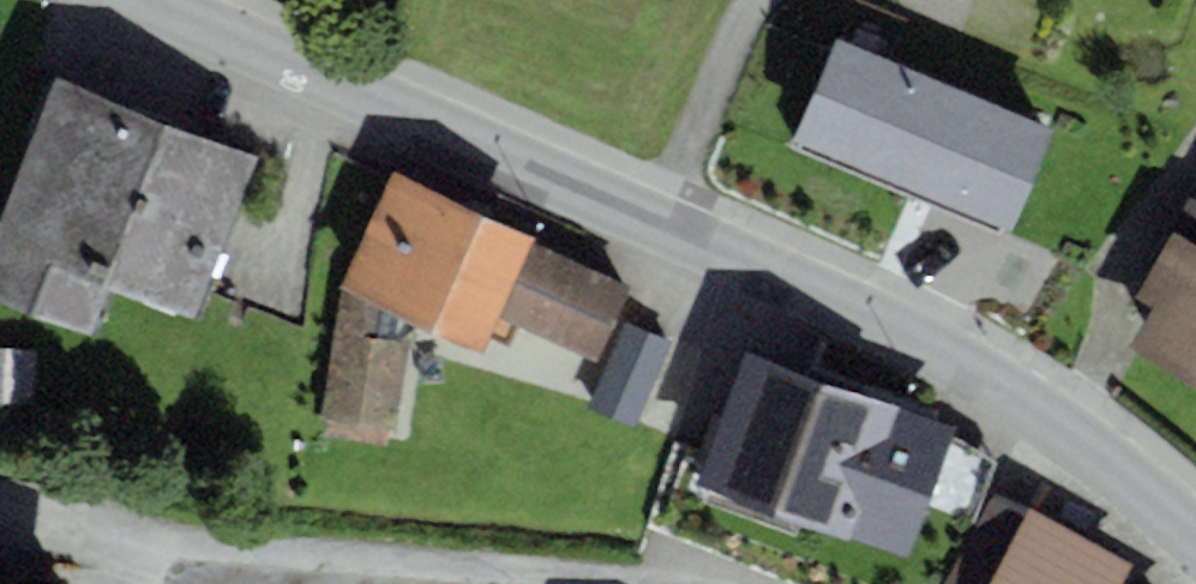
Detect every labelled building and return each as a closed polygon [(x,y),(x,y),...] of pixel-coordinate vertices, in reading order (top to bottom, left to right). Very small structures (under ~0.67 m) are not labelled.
[(1052,125),(836,36),(792,141),(1009,230),(1052,125)] [(54,76),(0,217),(0,303),(91,338),(110,288),(195,320),(258,154),(54,76)] [(634,283),(394,172),(341,286),(381,304),(481,351),(488,337),(509,347),(518,327),(597,363),(634,283)] [(1191,197),(1133,298),(1153,309),(1132,345),(1195,382),(1195,200),(1191,197)] [(381,304),(341,286),(323,417),(328,417),(325,436),(386,444),(387,430),(396,431),(408,341),(376,337),(381,304)] [(672,343),(626,323),(588,408),(634,428),(672,343)] [(0,349),(0,405),(35,406),(37,350),(0,349)] [(953,429),(746,354),(699,483),(906,558),(925,505),(950,436),(953,429)] [(961,439),(950,436),(925,505),(974,522),(996,463),(961,439)] [(1031,509),(989,583),(1123,583),(1133,565),(1031,509)]
